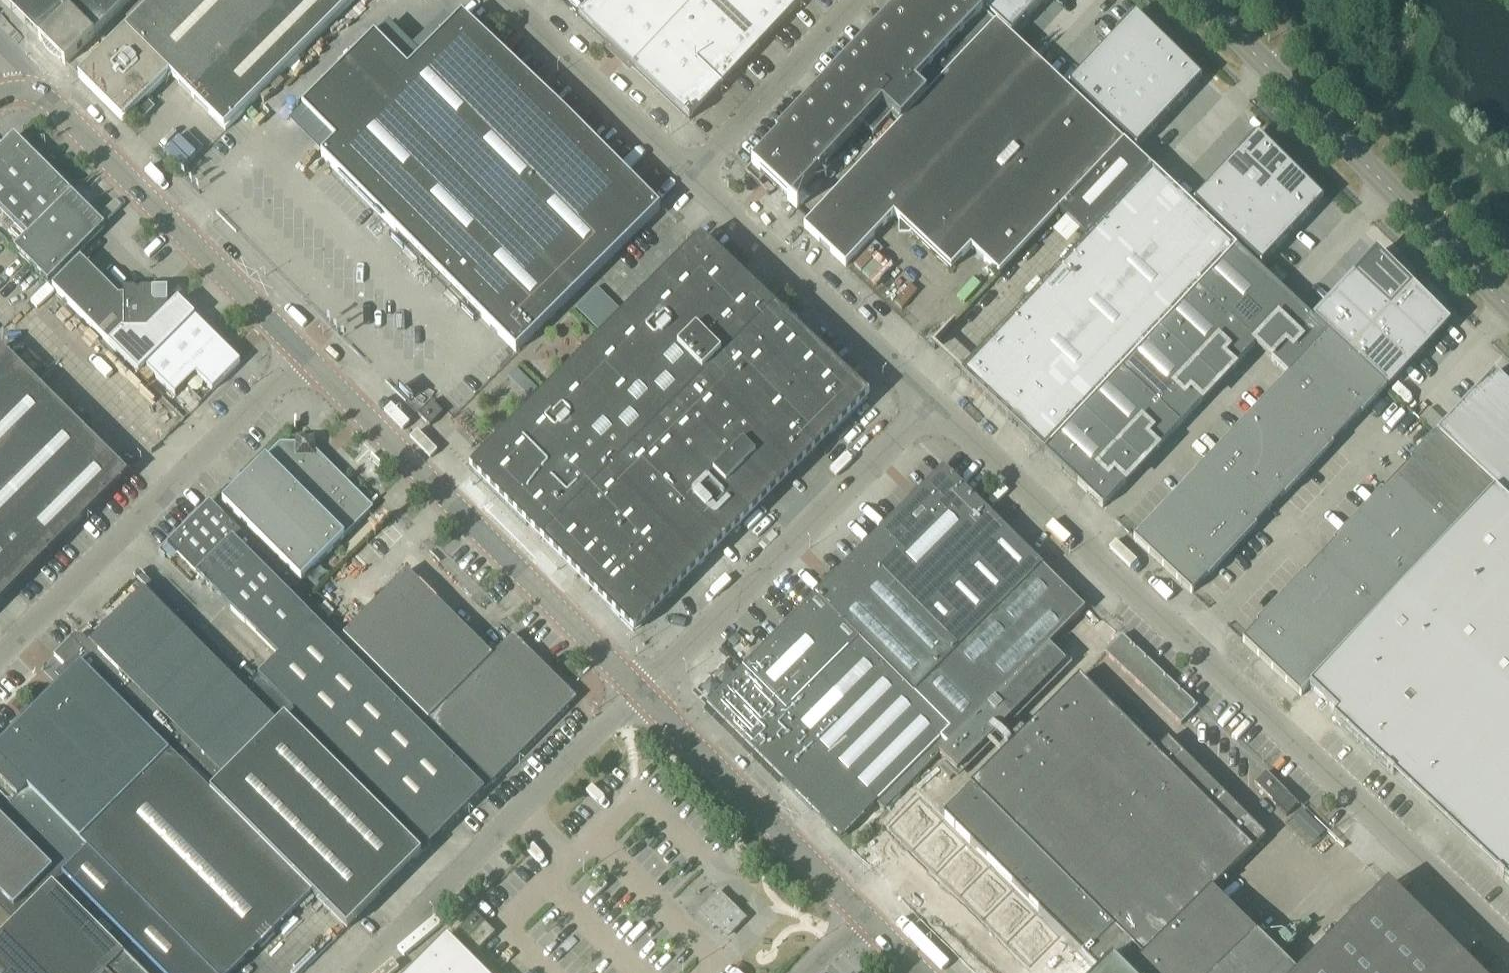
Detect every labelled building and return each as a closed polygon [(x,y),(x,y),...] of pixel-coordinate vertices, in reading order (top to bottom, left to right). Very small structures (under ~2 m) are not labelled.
[(65,66),(131,0),(20,0),(45,32),(38,39),(40,42),(41,45),(42,48),(43,51),(45,53),(47,55),(49,57),(51,59),(54,61),(56,62),(59,63),(62,64),(65,66)] [(78,79),(122,123),(123,121),(134,111),(139,116),(149,106),(144,101),(169,76),(178,85),(221,128),(224,130),(225,132),(321,36),(357,0),(156,0),(154,3),(78,78),(78,79)] [(578,17),(624,61),(689,122),(803,0),(594,0),(578,17)] [(995,24),(994,26),(968,0),(904,0),(775,138),(777,140),(761,156),(744,174),(758,188),(759,187),(757,186),(763,179),(787,201),(786,201),(796,210),(797,209),(791,203),(820,173),(818,172),(861,126),(872,136),(890,117),(900,126),(995,24)] [(1010,36),(1011,36),(1029,16),(1044,1),(1045,0),(972,0),(1010,36)] [(1135,16),(1068,87),(1136,150),(1201,81),(1135,16)] [(321,159),(373,211),(517,355),(535,336),(656,215),(660,210),(632,183),(613,164),(580,130),(462,18),(412,69),(377,34),(373,38),(304,106),(339,141),(321,159)] [(1058,213),(1122,144),(995,24),(900,126),(803,229),(845,268),(893,216),(899,222),(901,223),(901,232),(910,232),(950,270),(970,249),(998,276),(1058,213)] [(1257,137),(1194,204),(1261,267),(1322,202),(1322,201),(1257,137)] [(14,250),(14,251),(47,285),(104,228),(14,138),(0,151),(0,211),(27,238),(14,250)] [(1043,454),(1081,413),(1120,372),(1158,332),(1235,250),(1122,144),(1058,213),(1087,241),(960,376),(1010,423),(1034,445),(1043,454)] [(667,274),(576,365),(543,398),(524,417),(470,471),(610,611),(618,619),(633,633),(657,609),(706,560),(768,497),(867,399),(740,279),(700,241),(666,274),(667,274)] [(1271,361),(1287,376),(1287,375),(1326,334),(1313,322),(1236,250),(1235,251),(1235,250),(1158,332),(1217,387),(1233,371),(1255,347),(1270,361),(1271,361)] [(1376,255),(1354,278),(1391,313),(1411,291),(1376,255)] [(52,288),(52,289),(138,375),(145,368),(194,319),(181,305),(177,301),(167,312),(167,305),(161,305),(152,296),(152,291),(140,291),(137,294),(135,291),(134,291),(123,291),(122,291),(122,299),(118,299),(80,260),(52,288)] [(1353,280),(1334,299),(1371,333),(1391,313),(1354,278),(1353,280)] [(598,332),(618,311),(596,289),(575,310),(598,332)] [(1411,291),(1391,313),(1427,346),(1446,326),(1411,291)] [(1313,322),(1326,334),(1349,356),(1371,333),(1334,299),(1313,322)] [(1391,313),(1371,333),(1408,367),(1427,346),(1391,313)] [(194,319),(145,368),(168,391),(189,370),(212,392),(240,364),(194,319)] [(1202,403),(1217,387),(1158,332),(1120,372),(1179,428),(1202,403)] [(1371,333),(1349,356),(1386,391),(1408,367),(1371,333)] [(1326,334),(1287,375),(1346,430),(1360,415),(1361,417),(1386,391),(1349,356),(1326,334)] [(127,476),(0,349),(0,603),(127,476)] [(1156,452),(1179,428),(1120,372),(1081,413),(1140,469),(1156,452)] [(1434,436),(1494,492),(1493,492),(1495,494),(1506,504),(1508,501),(1508,389),(1494,374),(1434,436)] [(1287,376),(1249,416),(1308,473),(1332,447),(1331,446),(1346,430),(1287,375),(1287,376)] [(431,403),(418,416),(429,427),(430,427),(442,414),(431,403)] [(1126,485),(1140,469),(1081,413),(1043,454),(1076,485),(1102,509),(1125,484),(1126,485)] [(1249,416),(1210,457),(1268,512),(1283,497),(1284,498),(1308,473),(1249,416)] [(1411,463),(1397,478),(1455,533),(1493,492),(1494,492),(1434,436),(1409,462),(1411,463)] [(322,466),(315,458),(315,439),(294,439),(295,444),(279,445),(221,502),(301,581),(370,512),(370,507),(329,466),(322,466)] [(1210,457),(1171,498),(1231,555),(1256,529),(1254,527),(1268,512),(1210,457)] [(943,469),(919,493),(825,587),(706,706),(840,841),(876,805),(883,812),(939,757),(946,764),(939,771),(949,781),(1065,665),(1047,648),(1084,611),(1041,569),(972,499),(943,469)] [(1380,493),(1357,518),(1416,574),(1455,533),(1397,478),(1382,494),(1380,493)] [(1455,533),(1416,574),(1378,615),(1339,656),(1313,684),(1309,689),(1310,690),(1337,715),(1332,720),(1386,771),(1392,777),(1393,777),(1496,874),(1502,881),(1503,880),(1508,886),(1508,507),(1506,504),(1495,494),(1493,492),(1455,533)] [(1231,555),(1171,498),(1133,540),(1191,594),(1206,579),(1208,580),(1231,555)] [(251,686),(422,854),(492,784),(373,667),(342,636),(215,509),(209,502),(193,517),(166,545),(280,658),(251,686)] [(1334,545),(1319,560),(1378,615),(1416,574),(1357,518),(1333,544),(1334,545)] [(1304,574),(1279,600),(1339,656),(1378,615),(1319,560),(1305,576),(1304,574)] [(373,667),(492,784),(568,709),(568,691),(512,636),(491,657),(406,572),(342,636),(373,667)] [(184,754),(353,923),(422,854),(251,686),(199,634),(138,573),(136,575),(136,576),(135,577),(136,584),(136,585),(136,586),(148,598),(96,651),(83,638),(82,638),(74,638),(73,638),(70,641),(183,754),(184,754)] [(1309,689),(1313,684),(1339,656),(1279,600),(1256,625),(1257,627),(1242,643),(1300,697),(1309,689)] [(1121,637),(1105,655),(1180,726),(1197,709),(1121,638),(1121,637)] [(9,806),(70,867),(183,754),(70,641),(53,657),(71,675),(63,683),(60,680),(7,734),(9,736),(8,737),(8,738),(0,746),(0,797),(9,806)] [(941,817),(1100,972),(1285,972),(1207,896),(1264,839),(1167,742),(1154,754),(1137,738),(1145,730),(1134,720),(1127,727),(1079,679),(1008,749),(941,817)] [(158,972),(233,972),(311,895),(346,930),(353,923),(184,754),(183,754),(70,867),(61,876),(158,972)] [(1254,785),(1272,804),(1283,792),(1265,774),(1254,785)] [(1283,792),(1272,804),(1286,817),(1297,806),(1283,792)] [(889,827),(912,850),(943,820),(919,796),(889,827)] [(13,924),(61,876),(70,867),(9,806),(0,815),(0,911),(13,924)] [(912,850),(936,874),(967,843),(943,820),(912,850)] [(861,834),(863,836),(865,838),(872,831),(868,827),(861,834)] [(990,867),(967,843),(936,874),(959,897),(990,867)] [(1014,890),(990,867),(959,897),(983,921),(1014,890)] [(61,876),(13,924),(0,937),(0,972),(158,972),(61,876)] [(1386,888),(1301,972),(1471,972),(1386,888)] [(1037,913),(1014,890),(983,921),(1006,944),(1037,913)] [(701,912),(727,938),(743,921),(718,895),(701,912)] [(13,924),(0,911),(0,937),(13,924)] [(1061,937),(1037,913),(1006,944),(1030,968),(1061,937)] [(478,952),(494,935),(484,925),(474,915),(457,932),(478,952)] [(446,938),(411,972),(482,972),(446,938)]
